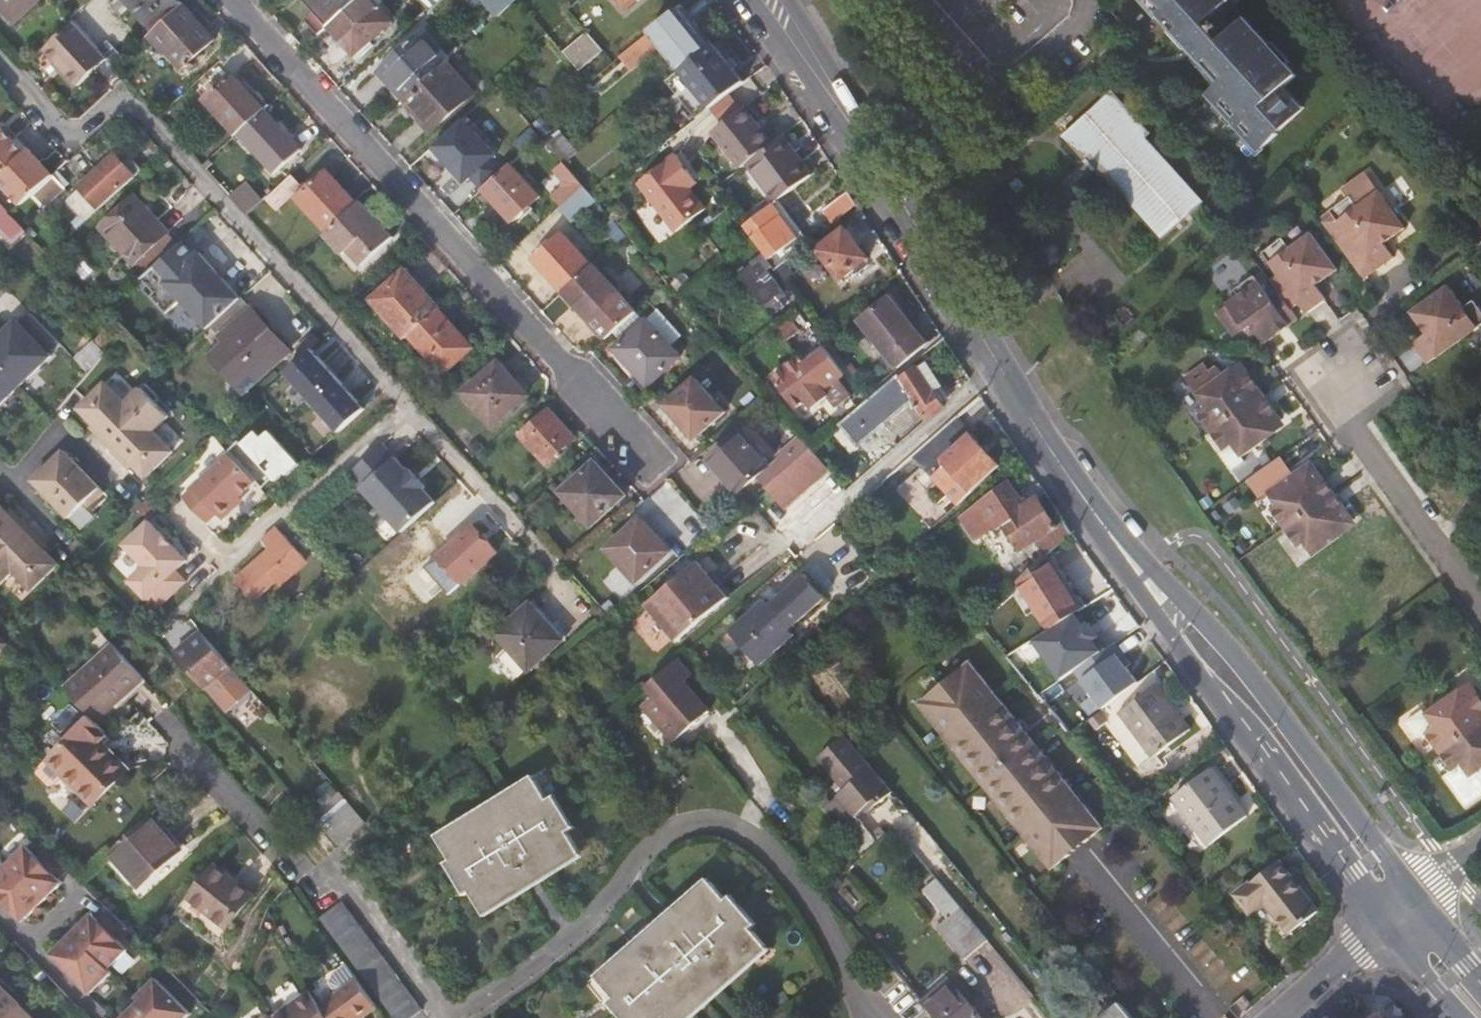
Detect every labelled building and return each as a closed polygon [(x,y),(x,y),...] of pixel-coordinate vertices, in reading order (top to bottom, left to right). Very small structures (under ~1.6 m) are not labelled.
[(14,21),(37,0),(0,0),(0,6),(14,21)] [(184,4),(180,0),(125,0),(153,32),(184,4)] [(331,26),(360,0),(308,0),(331,26)] [(331,26),(356,54),(393,22),(374,0),(360,0),(331,26)] [(429,9),(431,12),(445,0),(422,0),(421,1),(429,9)] [(499,16),(516,0),(485,0),(499,16)] [(1176,33),(1179,30),(1188,40),(1204,57),(1213,67),(1209,70),(1220,82),(1207,94),(1257,149),(1260,146),(1262,148),(1278,134),(1276,132),(1303,108),(1284,87),(1297,76),(1248,20),(1221,44),(1220,42),(1204,25),(1203,24),(1229,0),(1146,0),(1176,33)] [(215,39),(184,4),(153,32),(152,33),(183,67),(215,39)] [(660,43),(681,70),(711,46),(679,8),(625,53),(635,65),(660,43)] [(74,23),(45,50),(57,64),(79,87),(108,60),(74,23)] [(379,70),(406,99),(448,62),(450,60),(423,30),(379,70)] [(588,30),(564,50),(590,82),(615,62),(588,30)] [(711,46),(681,70),(712,108),(746,81),(714,43),(711,46)] [(448,62),(406,99),(433,129),(475,91),(448,62)] [(79,87),(57,64),(54,68),(75,91),(79,87)] [(239,133),(265,110),(233,75),(205,100),(237,135),(239,133)] [(1087,157),(1161,240),(1203,203),(1146,138),(1151,134),(1113,92),(1062,137),(1083,161),(1087,157)] [(711,133),(740,169),(750,161),(768,147),(752,127),(756,125),(742,108),(711,133)] [(300,149),(265,110),(239,133),(275,172),(300,149)] [(768,147),(771,144),(756,125),(752,127),(768,147)] [(26,153),(2,127),(0,129),(0,176),(26,153)] [(446,157),(477,193),(483,187),(511,162),(479,127),(446,157)] [(551,146),(566,163),(578,153),(564,135),(551,146)] [(812,175),(783,135),(771,144),(768,147),(750,161),(778,200),(779,199),(812,175)] [(21,205),(32,195),(50,179),(38,167),(42,163),(30,149),(26,153),(0,176),(0,182),(9,192),(21,205)] [(677,154),(660,167),(697,216),(707,209),(691,188),(699,182),(677,154)] [(90,216),(91,217),(143,171),(144,170),(132,157),(124,163),(117,155),(102,168),(103,168),(72,196),(86,212),(83,215),(87,219),(90,216)] [(511,162),(483,187),(512,219),(540,194),(511,162)] [(38,167),(50,179),(54,175),(42,163),(38,167)] [(697,216),(660,167),(640,183),(677,232),(697,216)] [(327,232),(357,205),(328,171),(297,198),(327,232)] [(50,179),(32,195),(43,208),(65,188),(54,175),(50,179)] [(277,209),(302,187),(292,176),(267,198),(277,209)] [(1316,217),(1358,276),(1370,267),(1373,270),(1389,258),(1378,241),(1396,228),(1363,182),(1316,217)] [(827,206),(837,219),(857,204),(847,191),(827,206)] [(67,201),(86,222),(88,221),(91,217),(90,216),(87,219),(83,215),(86,212),(72,196),(67,201)] [(103,227),(136,265),(170,234),(136,197),(103,227)] [(779,199),(778,200),(774,203),(799,237),(805,233),(779,199)] [(0,203),(0,227),(13,241),(25,230),(11,215),(0,203)] [(395,243),(359,203),(357,205),(327,232),(362,271),(395,243)] [(764,210),(743,226),(776,266),(810,240),(805,233),(799,237),(774,203),(764,210)] [(846,228),(820,248),(842,277),(868,256),(846,228)] [(535,257),(564,289),(592,264),(563,232),(535,257)] [(136,265),(146,276),(157,265),(180,245),(170,234),(136,265)] [(1289,292),(1305,314),(1329,297),(1319,283),(1338,270),(1311,234),(1292,247),(1286,237),(1262,254),(1269,263),(1289,292)] [(810,240),(776,266),(777,268),(811,242),(810,240)] [(166,283),(207,329),(211,326),(241,299),(199,253),(196,256),(183,242),(180,245),(157,265),(170,280),(166,283)] [(750,268),(741,274),(764,305),(784,290),(772,273),(766,278),(752,259),(747,264),(750,268)] [(592,264),(564,289),(591,320),(621,293),(593,263),(592,264)] [(1269,263),(1261,269),(1280,295),(1282,297),(1289,292),(1269,263)] [(411,335),(439,309),(407,273),(410,270),(409,268),(373,301),(407,339),(411,335)] [(680,290),(691,281),(685,273),(674,282),(680,290)] [(1250,323),(1264,343),(1289,325),(1298,319),(1282,297),(1280,295),(1271,301),(1252,274),(1234,287),(1238,293),(1224,303),(1243,328),(1250,323)] [(1480,320),(1480,317),(1468,299),(1458,306),(1444,286),(1408,312),(1422,332),(1409,341),(1424,362),(1480,320)] [(887,297),(849,328),(880,366),(918,335),(887,297)] [(241,299),(211,326),(220,336),(251,308),(242,298),(241,299)] [(251,308),(220,336),(224,341),(210,354),(231,378),(235,374),(248,389),(286,355),(264,329),(268,326),(251,308)] [(474,347),(439,309),(411,335),(445,373),(474,347)] [(796,313),(777,326),(786,338),(804,325),(796,313)] [(648,384),(674,361),(644,326),(650,321),(648,318),(615,347),(648,384)] [(58,357),(20,319),(3,336),(0,333),(0,415),(58,357)] [(644,326),(674,361),(681,355),(650,321),(644,326)] [(111,327),(100,340),(107,348),(118,335),(111,327)] [(90,373),(104,355),(93,346),(80,362),(90,373)] [(799,355),(772,375),(795,407),(806,398),(812,406),(828,395),(836,405),(850,394),(839,379),(846,374),(825,346),(804,362),(799,355)] [(155,351),(145,361),(154,371),(164,362),(155,351)] [(928,357),(920,364),(938,390),(946,384),(928,357)] [(498,360),(464,391),(494,424),(528,393),(498,360)] [(1228,381),(1246,369),(1240,361),(1222,374),(1228,381)] [(903,377),(903,371),(871,396),(845,418),(844,419),(859,440),(860,442),(917,395),(932,416),(948,404),(938,390),(920,364),(903,377)] [(1279,416),(1246,369),(1228,381),(1222,374),(1195,393),(1203,405),(1196,410),(1221,445),(1228,441),(1239,455),(1266,436),(1261,428),(1279,416)] [(312,382),(300,392),(338,435),(364,412),(330,374),(321,382),(318,378),(313,383),(312,382)] [(695,376),(665,402),(695,436),(725,410),(695,376)] [(126,401),(106,381),(79,407),(94,422),(101,429),(98,433),(120,456),(123,452),(131,460),(146,475),(173,450),(154,429),(169,414),(155,400),(141,386),(126,401)] [(550,408),(520,434),(546,463),(575,437),(550,408)] [(972,491),(1001,465),(958,416),(914,455),(930,473),(944,459),(951,466),(972,491)] [(1285,423),(1279,416),(1261,428),(1266,436),(1285,423)] [(859,440),(844,419),(811,446),(829,465),(859,440)] [(739,432),(710,458),(739,491),(768,465),(739,432)] [(1228,441),(1221,445),(1216,449),(1228,466),(1241,457),(1239,455),(1228,441)] [(382,444),(348,475),(402,531),(436,501),(423,488),(426,486),(409,468),(407,470),(382,444)] [(829,465),(811,446),(810,447),(767,484),(785,507),(831,467),(829,465)] [(54,460),(35,479),(72,517),(83,506),(87,509),(106,490),(66,449),(54,460)] [(222,518),(235,507),(231,503),(240,495),(255,481),(229,453),(193,486),(216,512),(222,518)] [(257,458),(249,465),(263,480),(271,473),(257,458)] [(945,472),(951,466),(944,459),(930,473),(933,476),(941,468),(945,472)] [(1309,459),(1291,472),(1296,478),(1314,465),(1309,459)] [(597,460),(560,493),(589,527),(626,494),(597,460)] [(1311,557),(1338,538),(1333,530),(1351,516),(1314,465),(1296,478),(1291,472),(1264,491),(1272,502),(1265,507),(1294,548),(1301,543),(1311,557)] [(1017,515),(1029,506),(1015,482),(969,512),(982,535),(1008,518),(1011,521),(1018,516),(1017,515)] [(206,521),(216,512),(193,486),(183,495),(206,521)] [(1073,529),(1068,522),(1063,526),(1043,497),(1029,506),(1017,515),(1018,516),(1034,541),(1038,538),(1047,553),(1073,529)] [(2,585),(18,570),(36,588),(63,562),(48,548),(41,540),(45,537),(22,514),(19,518),(11,510),(0,499),(0,583),(2,585)] [(641,516),(606,547),(636,580),(671,549),(641,516)] [(1333,530),(1338,538),(1357,525),(1351,516),(1333,530)] [(189,585),(179,573),(190,563),(154,523),(128,546),(148,568),(133,582),(149,600),(159,612),(189,585)] [(270,548),(236,577),(254,599),(304,557),(277,524),(261,538),(270,548)] [(471,526),(438,555),(451,570),(447,573),(459,586),(496,553),(471,526)] [(1083,606),(1047,553),(1044,555),(1020,578),(1053,627),(1083,606)] [(733,599),(722,585),(715,577),(703,562),(650,608),(682,644),(733,599)] [(715,577),(722,585),(728,580),(721,572),(715,577)] [(828,596),(807,572),(771,604),(766,598),(733,629),(763,663),(798,633),(793,627),(828,596)] [(535,599),(531,603),(551,625),(555,622),(535,599)] [(551,625),(531,603),(497,632),(508,645),(496,656),(499,659),(497,661),(516,681),(530,669),(563,640),(568,636),(555,622),(551,625)] [(203,685),(228,663),(201,631),(184,646),(181,643),(173,651),(203,685)] [(90,647),(101,659),(114,646),(103,635),(90,647)] [(1095,698),(1102,707),(1109,701),(1059,635),(1050,642),(1095,698)] [(1050,642),(1018,668),(1064,723),(1095,698),(1050,642)] [(101,659),(67,689),(90,714),(90,715),(99,724),(117,707),(113,703),(142,677),(114,646),(101,659)] [(693,678),(680,663),(650,689),(658,698),(647,708),(678,744),(711,713),(686,684),(693,678)] [(977,665),(919,706),(1052,869),(1105,826),(977,665)] [(120,711),(149,684),(142,677),(113,703),(117,707),(120,711)] [(1466,682),(1448,695),(1453,702),(1472,690),(1466,682)] [(1192,729),(1156,684),(1120,712),(1155,757),(1192,729)] [(1480,768),(1480,703),(1472,690),(1453,702),(1448,695),(1421,714),(1430,727),(1423,732),(1450,772),(1459,767),(1466,778),(1480,768)] [(1064,723),(1071,732),(1102,707),(1095,698),(1064,723)] [(99,724),(90,715),(47,757),(75,786),(92,804),(124,772),(95,742),(106,732),(99,724)] [(110,737),(106,732),(95,742),(124,772),(128,768),(103,743),(110,737)] [(875,766),(865,753),(841,774),(851,786),(840,795),(859,817),(873,804),(877,808),(889,797),(868,772),(875,766)] [(75,786),(47,757),(41,762),(70,791),(75,786)] [(1176,797),(1211,843),(1249,814),(1233,795),(1230,797),(1208,771),(1176,797)] [(482,914),(517,894),(580,857),(568,837),(575,833),(555,799),(549,803),(536,782),(439,839),(450,859),(444,863),(463,898),(470,893),(482,914)] [(321,819),(341,843),(369,821),(349,796),(321,819)] [(834,802),(826,809),(832,817),(842,829),(851,822),(834,802)] [(148,814),(179,848),(183,843),(153,810),(148,814)] [(148,814),(107,852),(138,885),(179,848),(148,814)] [(848,835),(863,854),(879,840),(864,821),(848,835)] [(50,846),(39,856),(27,844),(0,870),(0,893),(26,919),(64,881),(61,877),(71,867),(50,846)] [(252,894),(254,892),(239,876),(216,858),(212,863),(252,894)] [(1281,860),(1245,888),(1259,906),(1268,900),(1293,931),(1321,909),(1281,860)] [(252,894),(212,863),(187,894),(227,926),(252,894)] [(713,883),(602,984),(618,1002),(612,1008),(621,1017),(691,1017),(771,946),(755,928),(761,923),(736,896),(731,901),(713,883)] [(1259,906),(1245,888),(1239,893),(1253,911),(1259,906)] [(323,916),(398,1017),(410,1017),(424,1008),(343,901),(323,916)] [(127,925),(107,905),(97,915),(93,911),(61,943),(48,944),(68,965),(65,968),(90,992),(113,970),(109,966),(128,947),(117,936),(127,925)] [(991,939),(962,906),(940,925),(968,958),(991,939)] [(323,1005),(333,1017),(354,1017),(355,1017),(361,1013),(364,1016),(378,1005),(358,978),(347,963),(335,971),(331,980),(340,991),(323,1005)] [(190,1012),(155,977),(134,997),(138,1001),(120,1017),(122,1017),(123,1017),(183,1017),(190,1012)] [(925,1003),(938,1017),(985,1017),(952,980),(925,1003)] [(18,1009),(21,1005),(22,1004),(0,984),(0,1017),(9,1017),(18,1009)] [(273,1015),(276,1017),(333,1017),(323,1005),(316,994),(313,989),(273,1015)] [(1122,1000),(1102,1017),(1137,1017),(1122,1000)] [(21,1005),(18,1009),(9,1017),(34,1017),(21,1005)] [(268,1009),(257,1017),(276,1017),(273,1015),(268,1009)]
